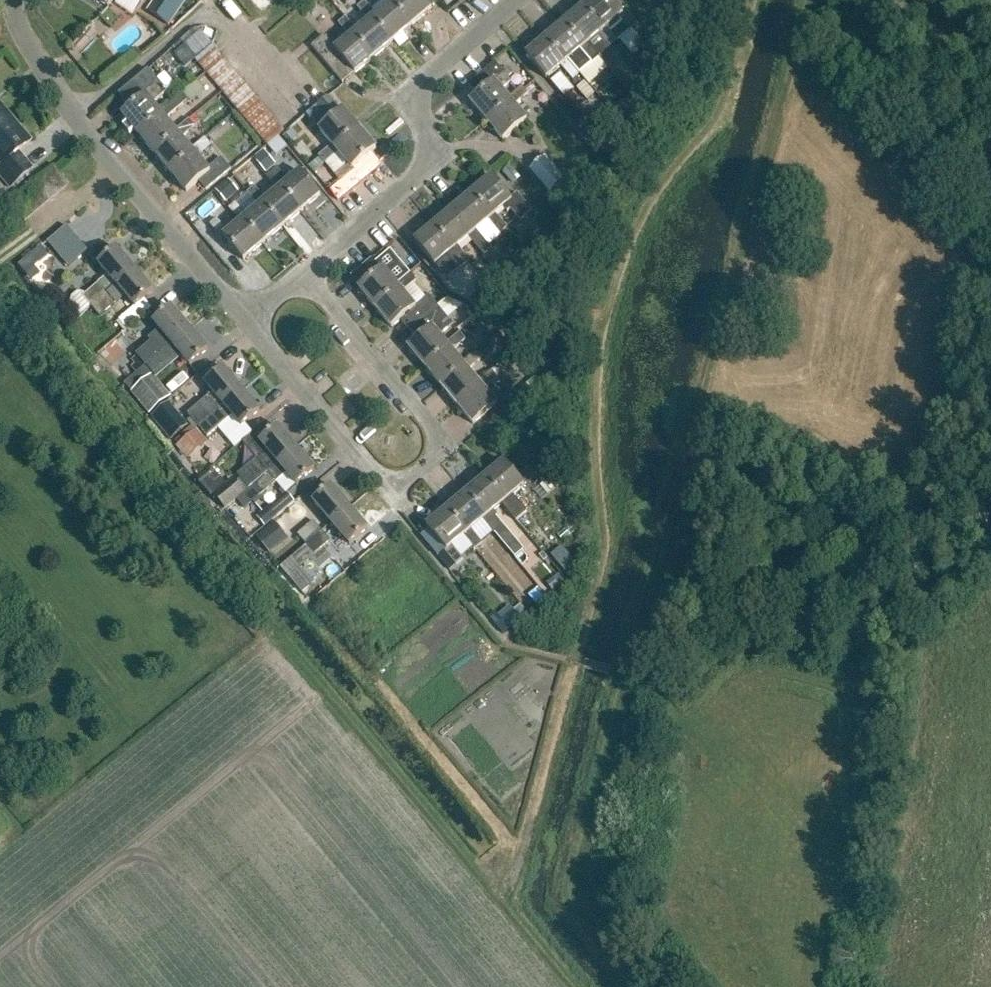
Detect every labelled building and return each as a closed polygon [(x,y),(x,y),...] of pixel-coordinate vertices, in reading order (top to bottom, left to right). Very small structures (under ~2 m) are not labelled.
[(108,8),(114,0),(96,0),(108,8)] [(167,27),(185,0),(154,0),(145,13),(167,27)] [(393,42),(412,26),(392,2),(395,0),(383,0),(388,6),(376,16),(373,18),(393,42)] [(412,26),(432,10),(424,0),(395,0),(392,2),(412,26)] [(584,6),(604,31),(607,28),(619,18),(630,32),(637,26),(625,12),(623,14),(612,0),(591,0),(584,6)] [(354,34),(374,58),(393,42),(373,18),(376,16),(364,2),(357,8),(369,21),(357,31),(354,34)] [(604,31),(584,6),(565,22),(585,47),(588,44),(600,34),(611,48),(619,42),(607,28),(604,31)] [(311,47),(342,84),(354,74),(355,74),(374,58),(354,34),(357,31),(345,18),(338,24),(350,37),(335,50),(324,36),(311,47)] [(565,22),(545,39),(566,63),(569,61),(581,51),(592,64),(599,58),(588,44),(585,47),(565,22)] [(201,34),(184,49),(194,60),(211,46),(201,34)] [(562,67),(573,80),(580,74),(569,61),(566,63),(545,39),(526,55),(547,80),(562,67)] [(168,52),(178,64),(188,55),(178,43),(168,52)] [(212,46),(196,60),(203,69),(220,54),(212,46)] [(651,56),(644,47),(635,54),(642,63),(648,71),(658,63),(652,55),(651,56)] [(220,54),(203,69),(210,77),(227,63),(220,54)] [(227,63),(210,77),(217,86),(234,72),(227,63)] [(470,102),(487,122),(511,102),(508,99),(498,87),(512,76),(506,69),(502,72),(495,63),(468,86),(477,97),(470,102)] [(122,116),(138,135),(162,115),(160,112),(150,100),(163,89),(148,70),(118,95),(130,109),(122,116)] [(561,71),(551,79),(564,95),(574,87),(561,71)] [(234,72),(217,86),(224,94),(241,80),(234,72)] [(635,87),(643,96),(656,86),(648,76),(635,87)] [(574,84),(592,107),(600,101),(582,78),(574,84)] [(241,80),(224,94),(232,103),(248,89),(241,80)] [(487,122),(503,141),(527,121),(514,106),(528,95),(522,88),(508,99),(511,102),(487,122)] [(248,89),(232,103),(239,112),(256,97),(248,89)] [(138,135),(154,154),(178,134),(176,131),(166,119),(179,108),(186,102),(180,95),(173,101),(160,112),(162,115),(138,135)] [(256,97),(239,112),(246,120),(263,106),(256,97)] [(328,97),(316,106),(329,122),(341,112),(328,97)] [(10,188),(33,169),(19,153),(32,141),(0,104),(0,164),(1,166),(0,167),(0,176),(10,188)] [(263,106),(246,120),(253,129),(270,114),(263,106)] [(324,164),(338,153),(335,150),(359,130),(343,110),(341,112),(329,122),(319,131),(332,146),(318,157),(324,164)] [(270,114),(253,129),(260,137),(277,123),(270,114)] [(154,154),(170,173),(194,153),(192,150),(182,138),(195,127),(189,120),(176,131),(178,134),(154,154)] [(277,123),(260,137),(267,146),(279,136),(282,134),(284,132),(277,123)] [(334,176),(340,183),(351,174),(355,171),(353,169),(376,149),(359,130),(335,150),(338,153),(348,165),(334,176)] [(170,173),(186,193),(199,182),(206,191),(231,170),(221,158),(208,169),(198,157),(211,146),(205,139),(192,150),(194,153),(170,173)] [(263,150),(252,159),(265,174),(276,165),(263,150)] [(566,178),(545,154),(529,167),(550,191),(566,178)] [(54,167),(45,174),(60,192),(68,184),(54,167)] [(281,189),(301,213),(320,196),(300,172),(285,185),(274,171),(266,177),(278,191),(281,189)] [(351,174),(340,183),(348,193),(363,181),(355,171),(351,174)] [(45,174),(36,182),(51,199),(60,192),(45,174)] [(244,176),(233,186),(229,181),(215,192),(226,204),(244,189),(247,192),(253,187),(244,176)] [(492,177),(472,194),(493,218),(495,215),(507,205),(519,219),(526,213),(514,198),(511,200),(492,177)] [(36,182),(28,189),(42,206),(51,199),(36,182)] [(262,205),(282,229),(301,213),(281,189),(278,191),(266,201),(255,187),(248,193),(259,207),(262,205)] [(28,189),(19,196),(33,214),(42,206),(28,189)] [(472,194),(453,210),(474,234),(476,231),(488,221),(500,235),(507,229),(495,215),(493,218),(472,194)] [(243,221),(263,245),(282,229),(262,205),(259,207),(247,217),(236,203),(229,209),(240,223),(243,221)] [(474,234),(453,210),(434,226),(454,250),(457,247),(469,238),(485,257),(492,250),(476,231),(474,234)] [(224,238),(244,261),(263,245),(243,221),(240,223),(228,233),(217,219),(210,225),(222,240),(224,238)] [(67,226),(48,243),(69,267),(88,251),(67,226)] [(454,250),(434,226),(415,242),(435,266),(450,253),(462,267),(469,261),(457,247),(454,250)] [(83,298),(91,308),(135,270),(116,249),(98,264),(108,277),(83,298)] [(513,258),(527,276),(538,267),(524,249),(513,258)] [(359,289),(375,309),(399,289),(397,286),(387,274),(400,263),(394,256),(380,268),(382,270),(380,272),(361,288),(359,289)] [(375,266),(376,265),(372,261),(352,277),(361,288),(380,272),(375,266)] [(466,278),(480,294),(490,285),(476,269),(466,278)] [(91,308),(99,318),(125,296),(135,308),(153,292),(135,270),(91,308)] [(400,321),(409,331),(438,307),(429,295),(415,307),(403,293),(416,282),(410,274),(397,286),(399,289),(375,309),(391,328),(400,321)] [(497,284),(506,295),(519,286),(510,274),(497,284)] [(146,366),(171,345),(190,329),(171,307),(153,323),(162,334),(137,355),(146,366)] [(408,348),(424,368),(448,347),(446,345),(439,337),(450,328),(447,324),(451,321),(438,307),(409,331),(417,340),(408,348)] [(208,351),(190,329),(171,345),(146,366),(154,376),(155,377),(180,356),(190,366),(208,351)] [(424,368),(440,387),(464,366),(462,364),(452,352),(466,340),(460,333),(446,345),(448,347),(424,368)] [(109,366),(117,375),(133,362),(125,352),(109,366)] [(440,387),(456,406),(480,385),(478,383),(468,371),(481,359),(476,352),(462,364),(464,366),(440,387)] [(456,406),(473,425),(497,405),(484,390),(497,378),(504,373),(497,365),(490,371),(491,372),(478,383),(480,385),(456,406)] [(187,416),(197,428),(241,390),(223,368),(205,384),(213,394),(187,416)] [(550,386),(540,373),(506,401),(515,411),(539,392),(540,394),(550,386)] [(171,399),(153,376),(131,393),(149,416),(171,399)] [(197,428),(207,439),(233,417),(241,428),(260,412),(241,390),(197,428)] [(151,418),(168,440),(191,422),(173,400),(151,418)] [(243,476),(252,488),(296,449),(277,427),(259,443),(267,453),(256,461),(258,464),(243,476)] [(177,446),(185,456),(204,440),(195,430),(177,446)] [(246,493),(253,503),(287,476),(296,487),(314,471),(296,449),(252,488),(246,493)] [(347,498),(362,485),(341,460),(322,477),(330,486),(334,483),(347,498)] [(527,513),(513,496),(524,486),(504,462),(484,478),(504,502),(502,505),(513,518),(516,522),(527,513)] [(213,498),(214,497),(226,511),(245,494),(234,480),(227,486),(212,468),(199,479),(197,481),(213,498)] [(534,491),(542,500),(560,485),(553,477),(544,484),(543,483),(534,491)] [(484,478),(465,494),(485,518),(483,521),(494,534),(501,528),(494,519),(497,516),(493,512),(502,505),(504,502),(484,478)] [(312,502),(331,524),(349,508),(331,486),(312,502)] [(254,520),(263,530),(294,504),(285,494),(254,520)] [(466,534),(464,537),(475,550),(482,544),(471,531),(483,521),(485,518),(465,494),(446,510),(466,534)] [(349,508),(331,524),(349,546),(368,530),(349,508)] [(444,552),(456,566),(463,560),(452,546),(464,537),(466,534),(446,510),(427,526),(446,550),(444,552)] [(313,521),(298,534),(306,545),(322,532),(313,521)] [(275,523),(257,539),(271,555),(289,540),(275,523)] [(330,541),(322,532),(306,545),(307,545),(314,554),(330,541)] [(503,546),(514,559),(525,551),(514,538),(503,546)] [(314,554),(307,545),(281,567),(302,592),(310,585),(314,583),(301,568),(315,556),(314,554)] [(561,548),(552,556),(566,572),(575,565),(561,548)] [(539,588),(529,595),(538,606),(543,602),(547,599),(539,588)] [(501,620),(495,625),(503,636),(509,630),(501,620)]
